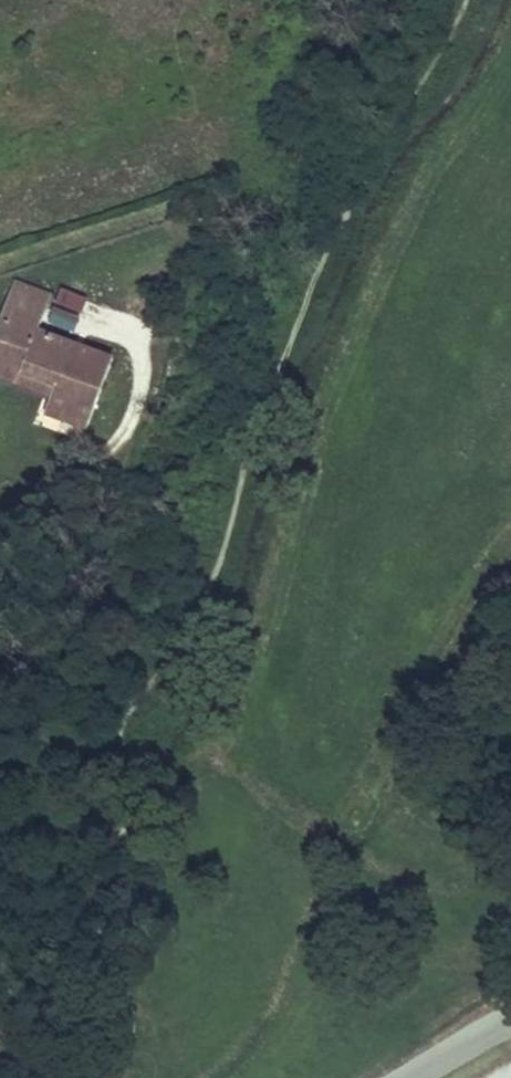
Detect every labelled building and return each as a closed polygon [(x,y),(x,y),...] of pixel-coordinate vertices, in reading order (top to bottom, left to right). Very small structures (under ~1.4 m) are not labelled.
[(50,296),(14,282),(10,292),(45,306),(50,296)] [(58,286),(45,320),(75,330),(88,296),(58,286)] [(87,428),(112,358),(84,348),(80,357),(69,353),(72,343),(37,330),(45,306),(10,292),(0,318),(0,320),(12,325),(0,357),(0,365),(54,386),(50,396),(45,413),(87,428)] [(0,320),(0,357),(12,325),(0,320)] [(84,348),(72,343),(69,353),(80,357),(84,348)] [(50,396),(54,386),(0,365),(0,378),(50,396)]
